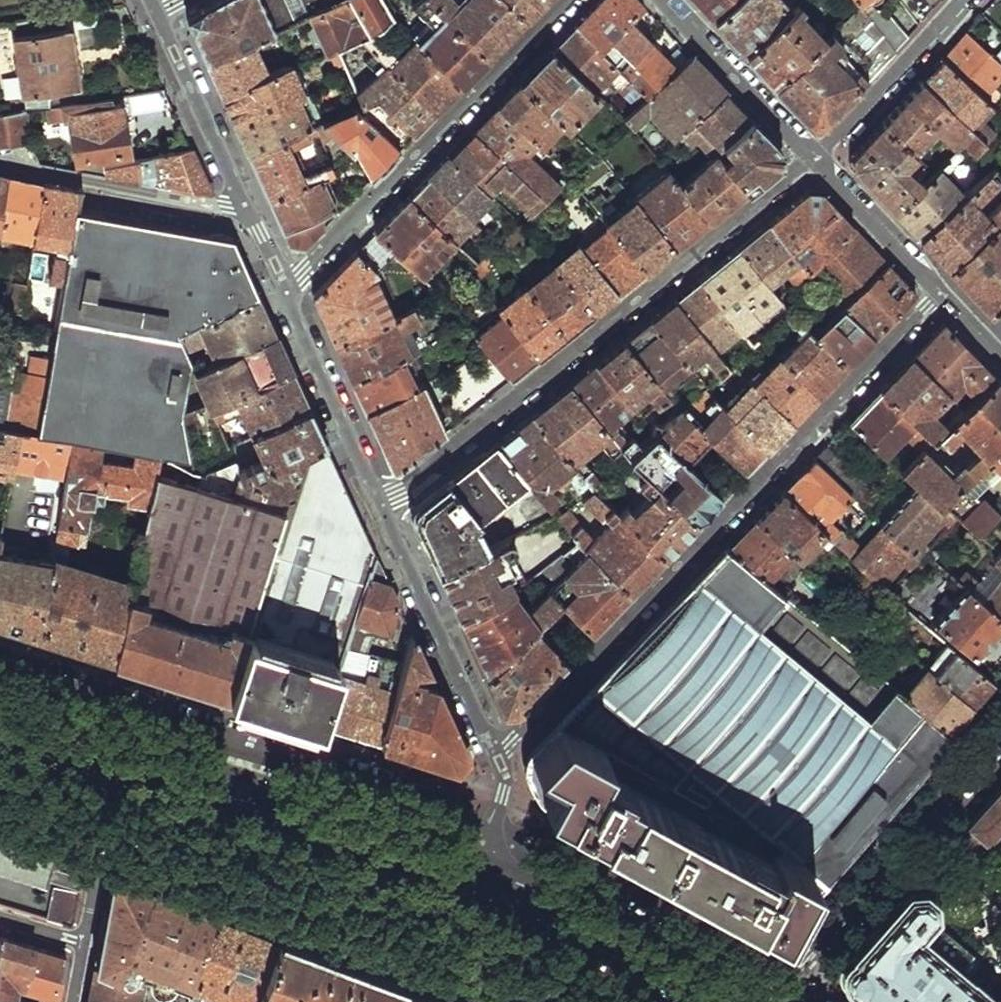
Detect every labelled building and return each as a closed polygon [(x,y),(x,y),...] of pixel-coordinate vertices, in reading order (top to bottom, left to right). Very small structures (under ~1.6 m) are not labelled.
[(207,62),(266,36),(294,23),(283,0),(220,0),(190,16),(189,21),(198,41),(207,62)] [(327,54),(338,48),(359,38),(367,34),(348,0),(342,0),(308,16),(327,54)] [(367,34),(373,31),(392,20),(381,0),(348,0),(367,34)] [(413,39),(461,85),(473,73),(487,58),(426,0),(415,0),(409,6),(422,20),(430,27),(421,37),(413,30),(409,35),(413,39)] [(487,58),(506,40),(527,17),(510,0),(465,0),(462,3),(459,7),(452,0),(426,0),(487,58)] [(527,17),(539,5),(544,0),(510,0),(527,17)] [(598,50),(604,44),(632,19),(638,11),(643,4),(639,0),(600,0),(591,10),(573,28),(598,50)] [(718,25),(744,0),(695,0),(718,25)] [(749,57),(792,16),(776,0),(744,0),(718,25),(731,38),(749,57)] [(749,57),(764,73),(778,87),(825,43),(800,16),(803,14),(812,5),(808,0),(796,12),(792,16),(749,57)] [(792,16),(796,12),(783,0),(776,0),(792,16)] [(871,1),(862,7),(868,15),(876,10),(871,1)] [(638,11),(644,18),(650,11),(643,4),(638,11)] [(895,52),(868,15),(862,7),(829,39),(825,43),(778,87),(799,110),(814,126),(817,126),(826,125),(895,52)] [(876,10),(868,15),(895,52),(907,38),(888,11),(876,10)] [(800,16),(825,43),(829,39),(803,14),(800,16)] [(610,51),(605,57),(621,71),(652,41),(632,19),(604,44),(610,51)] [(422,20),(413,30),(421,37),(430,27),(422,20)] [(12,29),(23,97),(81,89),(71,28),(40,33),(39,25),(12,29)] [(551,51),(596,95),(609,81),(619,93),(622,89),(628,92),(630,89),(633,85),(621,71),(605,57),(598,50),(573,28),(561,41),(551,51)] [(386,64),(436,111),(447,100),(461,85),(413,39),(399,56),(373,31),(367,34),(359,38),(377,56),(386,64)] [(983,96),(1000,77),(1000,65),(991,55),(965,32),(941,58),(983,96)] [(213,77),(221,94),(263,76),(253,54),(258,52),(271,46),(266,36),(207,62),(213,77)] [(338,48),(353,80),(357,76),(373,60),(377,56),(359,38),(338,48)] [(621,71),(633,85),(649,98),(678,69),(652,41),(621,71)] [(991,55),(1000,65),(1000,45),(991,55)] [(521,82),(557,117),(569,128),(599,98),(596,95),(551,51),(534,68),(521,82)] [(253,54),(263,76),(268,74),(258,52),(253,54)] [(373,60),(376,64),(381,69),(386,64),(377,56),(373,60)] [(649,98),(643,104),(626,120),(637,130),(644,124),(643,121),(649,115),(653,112),(678,136),(680,134),(725,91),(708,74),(691,56),(678,69),(649,98)] [(921,81),(967,125),(971,129),(986,142),(995,132),(977,115),(989,102),(983,96),(941,58),(921,81)] [(373,60),(357,76),(360,81),(376,64),(373,60)] [(284,66),(299,96),(304,94),(290,64),(284,66)] [(364,89),(359,95),(362,102),(376,95),(414,134),(426,122),(436,111),(386,64),(381,69),(364,89)] [(228,110),(235,125),(299,96),(284,66),(268,74),(263,76),(221,94),(228,110)] [(353,80),(359,95),(364,89),(360,81),(357,76),(353,80)] [(903,100),(935,129),(950,143),(967,125),(921,81),(903,100)] [(498,105),(535,143),(539,146),(548,136),(542,130),(539,127),(550,117),(553,120),(557,117),(521,82),(508,95),(498,105)] [(630,89),(643,104),(649,98),(633,85),(630,89)] [(717,148),(722,144),(751,119),(739,106),(725,91),(680,134),(690,144),(696,138),(703,131),(717,148)] [(303,103),(312,125),(320,121),(322,120),(309,92),(304,94),(307,99),(303,103)] [(242,140),(249,153),(312,125),(303,103),(307,99),(304,94),(299,96),(235,125),(242,140)] [(356,104),(399,149),(414,134),(376,95),(362,102),(356,104)] [(71,114),(77,160),(128,155),(121,103),(114,104),(113,98),(61,106),(62,115),(71,114)] [(599,98),(569,128),(573,132),(581,123),(591,122),(593,111),(602,101),(599,98)] [(882,122),(913,151),(935,129),(903,100),(882,122)] [(356,104),(322,120),(320,121),(331,132),(353,153),(359,151),(370,179),(386,163),(399,149),(356,104)] [(473,131),(545,200),(553,192),(558,187),(524,154),(535,143),(498,105),(485,119),(473,131)] [(27,138),(24,112),(0,116),(0,142),(27,138)] [(649,115),(674,140),(678,136),(653,112),(649,115)] [(550,117),(539,127),(542,130),(553,120),(550,117)] [(730,153),(723,159),(747,190),(780,163),(780,150),(766,135),(751,119),(722,144),(730,153)] [(331,132),(320,121),(312,125),(316,136),(319,141),(331,132)] [(871,187),(894,212),(924,184),(920,180),(914,184),(898,166),(908,155),(913,159),(917,156),(913,151),(882,122),(851,155),(852,168),(871,187)] [(259,174),(270,198),(326,175),(332,170),(329,161),(301,172),(290,148),(316,136),(312,125),(249,153),(259,174)] [(962,139),(980,157),(990,146),(986,142),(971,129),(962,139)] [(449,156),(488,194),(502,180),(534,211),(545,200),(473,131),(462,143),(449,156)] [(717,148),(703,131),(696,138),(710,154),(715,150),(717,148)] [(535,143),(524,154),(530,153),(539,146),(535,143)] [(917,156),(936,173),(943,166),(924,148),(917,156)] [(106,166),(104,174),(134,179),(211,192),(192,150),(106,166)] [(690,172),(680,182),(710,220),(747,190),(723,159),(715,150),(710,154),(704,159),(690,172)] [(948,162),(952,167),(956,170),(967,159),(959,152),(948,162)] [(524,154),(558,187),(561,185),(530,153),(524,154)] [(704,159),(699,153),(684,165),(690,172),(704,159)] [(428,178),(467,216),(488,194),(449,156),(436,170),(428,178)] [(908,226),(919,238),(966,195),(944,174),(952,167),(948,162),(943,166),(936,173),(924,184),(894,212),(908,226)] [(665,164),(652,176),(654,180),(669,169),(665,164)] [(999,181),(1000,179),(1000,171),(996,166),(990,172),(999,181)] [(654,180),(634,197),(636,200),(675,248),(710,220),(680,182),(669,169),(654,180)] [(969,193),(977,202),(999,181),(990,172),(986,176),(969,193)] [(9,175),(0,173),(0,235),(0,232),(9,175)] [(9,175),(0,232),(35,237),(45,183),(9,175)] [(270,198),(292,250),(295,251),(298,253),(324,227),(319,211),(332,204),(333,200),(323,178),(327,177),(326,175),(270,198)] [(570,177),(561,185),(564,189),(573,181),(570,177)] [(415,191),(409,197),(454,241),(470,226),(474,230),(478,226),(471,219),(467,216),(428,178),(415,191)] [(502,180),(488,194),(491,198),(503,187),(502,180)] [(503,187),(524,209),(523,212),(527,217),(534,211),(502,180),(503,187)] [(45,183),(35,237),(34,245),(55,248),(49,283),(62,285),(74,210),(78,190),(45,183)] [(553,192),(558,197),(565,197),(564,189),(561,185),(558,187),(553,192)] [(798,258),(805,266),(809,271),(854,227),(822,192),(809,191),(790,206),(770,223),(798,258)] [(553,192),(545,200),(549,204),(558,197),(553,192)] [(949,270),(996,224),(1000,219),(1000,200),(1000,202),(988,213),(977,202),(969,193),(966,195),(919,238),(934,254),(949,270)] [(488,194),(467,216),(471,219),(491,198),(488,194)] [(409,197),(376,232),(396,253),(420,276),(454,241),(409,197)] [(610,227),(645,272),(675,248),(636,200),(633,203),(635,208),(610,227)] [(633,203),(607,223),(610,227),(635,208),(633,203)] [(74,210),(62,285),(37,436),(69,440),(104,446),(135,451),(160,455),(166,456),(191,460),(186,432),(183,414),(187,386),(201,385),(194,370),(184,347),(178,335),(258,297),(245,268),(233,239),(231,238),(74,210)] [(738,248),(768,286),(786,272),(785,270),(798,258),(770,223),(738,248)] [(991,314),(1000,305),(1000,229),(996,224),(949,270),(969,291),(991,314)] [(610,227),(586,246),(583,243),(580,246),(583,249),(618,293),(645,272),(610,227)] [(819,280),(834,297),(820,310),(829,320),(843,308),(888,263),(872,246),(854,227),(809,271),(796,283),(795,284),(804,294),(819,280)] [(357,252),(374,274),(396,253),(376,232),(357,252)] [(454,241),(420,276),(424,280),(458,245),(454,241)] [(578,243),(552,263),(554,265),(557,269),(583,249),(580,246),(578,243)] [(494,247),(469,271),(473,276),(499,253),(494,247)] [(699,280),(740,331),(751,347),(757,342),(745,326),(778,300),(768,286),(738,248),(699,280)] [(583,249),(557,269),(593,314),(618,293),(583,249)] [(325,322),(336,346),(396,316),(374,274),(357,252),(314,298),(325,322)] [(786,272),(791,278),(805,266),(798,258),(785,270),(786,272)] [(843,308),(872,340),(893,317),(916,293),(888,263),(843,308)] [(554,265),(527,287),(530,291),(557,269),(554,265)] [(791,278),(796,283),(809,271),(805,266),(791,278)] [(557,269),(530,291),(566,336),(593,314),(557,269)] [(674,300),(712,348),(732,331),(736,334),(740,331),(699,280),(674,300)] [(16,284),(12,311),(22,313),(27,287),(16,284)] [(527,287),(499,309),(502,313),(530,291),(527,287)] [(530,291),(502,313),(538,359),(566,336),(530,291)] [(258,297),(178,335),(184,347),(205,338),(213,355),(201,360),(203,367),(274,333),(266,315),(258,297)] [(650,319),(688,367),(704,355),(720,375),(728,368),(712,348),(674,300),(650,319)] [(413,308),(418,316),(427,312),(422,303),(413,308)] [(344,365),(353,384),(409,355),(417,352),(414,345),(415,344),(411,335),(408,334),(405,326),(419,320),(418,316),(413,308),(396,316),(336,346),(344,365)] [(813,335),(846,367),(864,348),(872,340),(843,308),(829,320),(813,335)] [(499,309),(476,327),(480,332),(502,313),(499,309)] [(785,316),(794,326),(796,324),(801,328),(805,325),(790,311),(785,316)] [(470,330),(486,350),(511,380),(538,359),(502,313),(480,332),(476,327),(470,330)] [(623,341),(667,394),(673,389),(668,382),(688,367),(650,319),(623,341)] [(912,355),(949,394),(964,379),(975,390),(971,394),(975,398),(997,378),(944,323),(926,341),(912,355)] [(780,358),(818,396),(828,386),(846,367),(813,335),(808,328),(780,358)] [(194,370),(201,385),(209,403),(211,407),(293,370),(284,352),(274,333),(203,367),(194,370)] [(595,363),(627,401),(649,384),(665,400),(669,396),(667,394),(623,341),(595,363)] [(360,399),(367,414),(418,387),(407,363),(411,360),(409,355),(353,384),(360,399)] [(881,388),(918,424),(933,439),(935,437),(956,417),(951,414),(947,417),(937,407),(949,394),(912,355),(895,374),(881,388)] [(762,393),(793,423),(805,411),(818,396),(780,358),(764,375),(759,381),(754,376),(749,381),(751,383),(762,393)] [(407,363),(418,387),(423,384),(411,360),(407,363)] [(568,385),(620,446),(627,441),(611,421),(630,406),(627,401),(595,363),(568,385)] [(240,409),(250,434),(309,407),(300,387),(293,370),(211,407),(216,419),(240,409)] [(754,376),(759,381),(764,375),(760,370),(754,376)] [(694,381),(702,392),(704,390),(706,388),(701,382),(698,378),(694,381)] [(983,451),(966,466),(974,474),(1000,449),(1000,382),(997,378),(975,398),(956,417),(935,437),(945,448),(963,430),(983,451)] [(745,388),(756,399),(762,393),(751,383),(745,388)] [(379,441),(392,470),(395,471),(397,472),(447,431),(423,384),(418,387),(367,414),(379,441)] [(633,409),(647,398),(649,384),(627,401),(630,406),(633,409)] [(649,384),(647,398),(656,407),(665,400),(649,384)] [(531,415),(583,474),(590,468),(581,458),(600,442),(610,455),(620,446),(568,385),(531,415)] [(850,421),(886,456),(890,452),(885,446),(908,423),(913,428),(918,424),(881,388),(860,409),(850,421)] [(735,420),(766,451),(777,439),(793,423),(762,393),(756,399),(735,420)] [(711,440),(746,473),(754,465),(766,451),(735,420),(730,416),(725,410),(716,402),(712,406),(715,410),(697,427),(711,440)] [(183,414),(186,432),(216,419),(211,407),(209,403),(183,414)] [(725,410),(730,416),(735,411),(730,405),(725,410)] [(250,434),(262,459),(240,469),(244,480),(291,494),(302,454),(326,445),(317,425),(309,407),(250,434)] [(656,434),(686,463),(711,440),(697,427),(681,410),(666,424),(658,419),(652,431),(656,434)] [(641,419),(652,431),(658,419),(651,411),(641,419)] [(494,444),(525,482),(546,509),(558,500),(546,486),(561,474),(569,484),(566,486),(577,500),(578,498),(593,486),(583,474),(531,415),(494,444)] [(6,438),(8,431),(0,430),(0,437),(6,438)] [(5,469),(12,470),(13,467),(18,433),(8,431),(6,438),(0,437),(0,468),(5,469)] [(18,433),(13,467),(63,477),(69,440),(37,436),(18,433)] [(667,494),(696,524),(721,498),(686,463),(656,434),(630,457),(635,463),(658,486),(672,470),(681,478),(667,494)] [(51,560),(40,636),(75,647),(114,660),(131,585),(66,564),(71,538),(78,540),(81,521),(89,522),(94,497),(96,496),(98,485),(134,494),(133,500),(149,504),(160,455),(135,451),(132,464),(102,460),(104,446),(69,440),(63,477),(51,560)] [(425,545),(437,571),(488,548),(485,539),(479,541),(471,523),(525,482),(494,444),(416,508),(415,512),(413,518),(425,545)] [(291,494),(228,696),(271,709),(321,724),(347,646),(353,626),(355,621),(376,555),(354,507),(326,445),(302,454),(291,494)] [(813,459),(851,494),(870,512),(875,509),(870,503),(879,496),(826,446),(813,459)] [(916,485),(938,507),(944,502),(961,486),(953,477),(923,449),(901,471),(916,485)] [(1000,475),(1000,449),(974,474),(961,486),(944,502),(956,514),(977,533),(997,514),(975,488),(996,469),(1000,475)] [(149,504),(131,585),(114,660),(151,671),(179,680),(228,696),(291,494),(244,480),(240,469),(236,462),(208,474),(193,472),(166,456),(160,455),(149,504)] [(784,490),(830,536),(839,545),(845,539),(837,532),(840,529),(828,518),(851,494),(813,459),(796,477),(784,490)] [(601,495),(664,558),(696,524),(667,494),(658,486),(635,463),(627,471),(651,495),(631,515),(627,511),(630,508),(609,488),(601,495)] [(953,477),(961,486),(974,474),(966,466),(953,477)] [(583,474),(593,486),(601,480),(590,468),(583,474)] [(98,485),(96,496),(115,501),(116,496),(133,500),(134,494),(98,485)] [(884,526),(917,558),(926,566),(933,559),(924,551),(927,548),(920,542),(937,523),(944,529),(956,514),(944,502),(938,507),(916,485),(880,522),(884,526)] [(577,542),(629,595),(664,558),(601,495),(593,486),(578,498),(600,520),(604,514),(610,521),(593,538),(564,509),(553,518),(577,542)] [(757,518),(795,553),(801,558),(821,536),(826,541),(830,536),(784,490),(767,507),(757,518)] [(728,548),(769,581),(795,553),(757,518),(728,548)] [(854,560),(863,568),(872,577),(876,581),(883,588),(890,581),(886,577),(900,561),(909,568),(917,558),(884,526),(854,560)] [(498,544),(504,556),(514,551),(509,539),(498,544)] [(839,545),(849,556),(856,549),(845,539),(839,545)] [(560,603),(591,636),(629,595),(577,542),(566,550),(577,562),(573,566),(561,554),(541,570),(555,584),(548,591),(560,603)] [(450,600),(460,622),(511,590),(520,585),(517,580),(511,582),(493,546),(488,548),(437,571),(450,600)] [(753,827),(715,892),(779,927),(789,915),(830,869),(890,801),(950,733),(902,694),(831,634),(816,622),(772,583),(769,581),(728,548),(562,721),(605,746),(717,807),(753,827)] [(11,627),(40,636),(51,560),(0,551),(0,624),(11,627)] [(1000,554),(976,579),(965,570),(957,579),(964,585),(1000,617),(1000,555),(1000,554)] [(376,555),(355,621),(388,634),(398,604),(376,555)] [(840,594),(849,602),(872,577),(863,568),(840,594)] [(853,606),(866,616),(887,593),(883,588),(876,581),(853,606)] [(975,659),(1000,628),(1000,617),(964,585),(932,621),(975,659)] [(475,653),(486,677),(534,629),(560,603),(548,591),(528,611),(511,590),(460,622),(475,653)] [(398,604),(388,634),(355,621),(353,626),(373,632),(393,640),(402,612),(398,604)] [(823,614),(816,622),(831,634),(837,627),(823,614)] [(353,626),(347,646),(367,652),(373,632),(353,626)] [(496,699),(503,714),(518,713),(566,663),(534,629),(486,677),(496,699)] [(405,663),(381,743),(392,746),(457,767),(468,754),(439,693),(413,637),(405,663)] [(930,661),(937,668),(954,649),(947,642),(930,661)] [(347,646),(321,724),(381,743),(405,663),(367,652),(347,646)] [(926,667),(973,707),(982,697),(994,682),(954,649),(937,668),(930,661),(924,666),(926,667)] [(902,694),(950,733),(959,723),(973,707),(926,667),(902,694)] [(684,875),(715,892),(753,827),(717,807),(706,825),(595,764),(605,746),(562,721),(529,758),(528,768),(529,772),(531,778),(542,794),(542,798),(566,811),(596,827),(684,875)] [(972,851),(981,841),(984,843),(1000,825),(1000,787),(960,834),(964,839),(962,842),(972,851)] [(43,887),(45,880),(80,891),(84,868),(85,865),(84,862),(32,845),(0,835),(0,873),(43,887)] [(138,1000),(144,1001),(149,1001),(187,1001),(214,909),(200,903),(120,872),(117,872),(116,872),(114,873),(112,875),(98,951),(89,1001),(137,1001),(138,1000)] [(972,977),(983,964),(930,919),(935,914),(932,899),(921,890),(909,892),(846,964),(844,968),(844,980),(848,986),(862,998),(866,1001),(1000,1001),(972,977)] [(74,925),(79,893),(71,891),(65,926),(69,927),(74,925)] [(187,1001),(200,1001),(205,989),(244,1001),(252,1001),(253,1001),(255,994),(276,932),(246,921),(214,909),(187,1001)] [(276,932),(255,994),(275,1001),(391,1001),(400,980),(353,962),(276,932)] [(62,981),(66,959),(65,956),(37,948),(0,937),(0,1001),(58,1001),(62,981)] [(391,1001),(436,1001),(439,995),(417,987),(400,980),(391,1001)]
